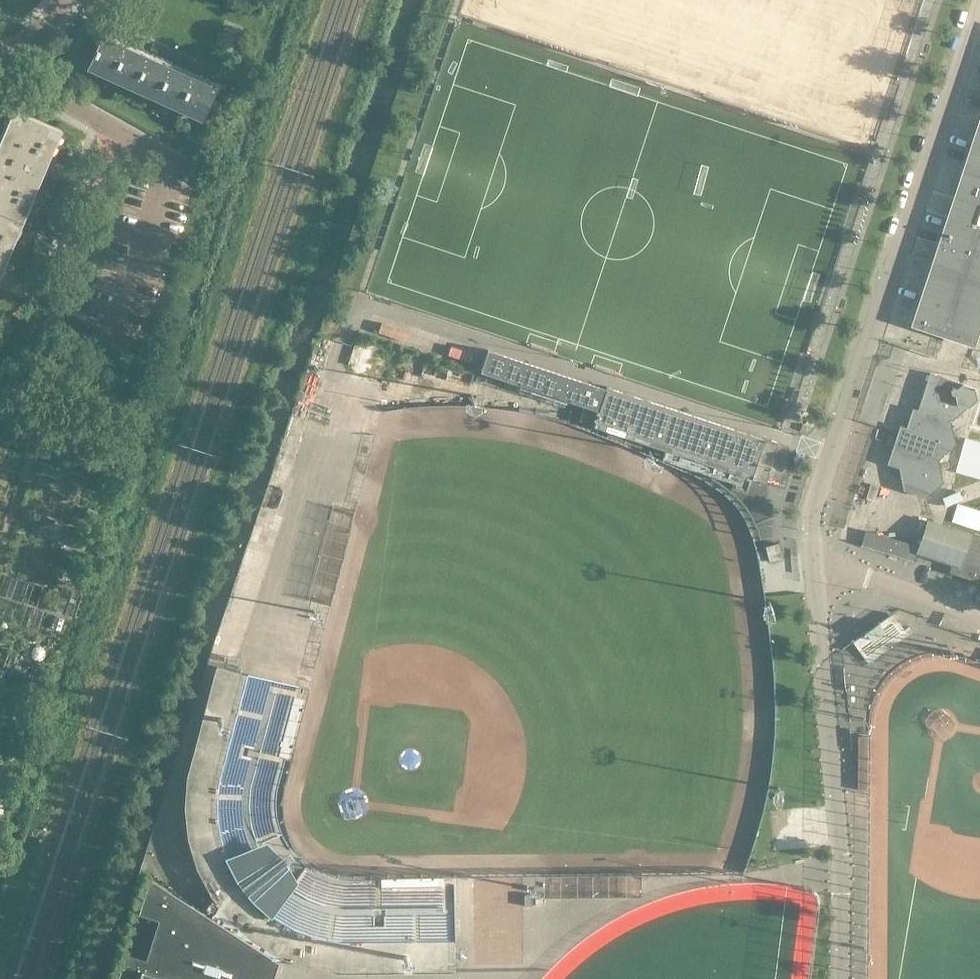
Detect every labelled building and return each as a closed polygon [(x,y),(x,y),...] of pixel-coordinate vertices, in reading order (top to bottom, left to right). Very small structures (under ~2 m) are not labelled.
[(89,66),(202,117),(216,86),(103,36),(108,25),(93,18),(87,30),(90,31),(73,68),(85,74),(89,66)] [(0,144),(0,277),(62,129),(15,109),(0,144)] [(909,325),(973,346),(979,326),(979,112),(909,325)] [(471,359),(474,351),(452,345),(450,353),(471,359)] [(606,388),(487,349),(480,371),(584,406),(587,397),(601,402),(606,388)] [(900,424),(894,443),(887,462),(899,466),(903,489),(926,496),(943,481),(939,458),(955,443),(951,420),(964,410),(968,406),(974,386),(930,371),(920,401),(928,404),(929,413),(912,428),(900,424)] [(779,442),(607,385),(606,388),(601,402),(587,397),(584,406),(579,420),(594,424),(666,448),(663,458),(733,482),(732,487),(746,492),(751,477),(765,482),(779,442)] [(928,520),(918,550),(956,563),(953,572),(977,580),(979,570),(979,538),(928,520)] [(865,528),(861,543),(913,559),(918,544),(865,528)] [(782,558),(778,543),(765,546),(765,547),(769,562),(782,558)] [(891,613),(853,641),(867,661),(906,634),(891,613)] [(280,684),(249,676),(233,739),(223,737),(221,747),(230,749),(222,781),(220,805),(223,830),(230,854),(235,864),(232,866),(238,878),(241,883),(237,886),(244,894),(248,891),(253,897),(263,906),(265,903),(274,911),(295,924),(318,932),(343,936),(455,936),(454,884),(443,884),(443,876),(434,877),(434,879),(431,879),(430,877),(396,877),(396,879),(392,879),(392,877),(381,877),(381,880),(360,880),(349,880),(334,878),(323,874),(313,869),(302,861),(291,850),(284,839),(279,826),(277,814),(276,802),(277,792),(280,777),(286,756),(289,757),(291,746),(289,745),(290,742),(292,743),(301,709),(299,709),(300,705),(302,706),(304,697),(302,696),(305,687),(281,681),(280,684)] [(858,736),(858,749),(857,790),(867,790),(867,736),(858,736)] [(273,976),(279,959),(274,956),(242,936),(211,915),(180,895),(149,875),(135,919),(121,963),(116,978),(272,978),(273,976)] [(524,894),(524,906),(532,905),(532,894),(524,894)]
